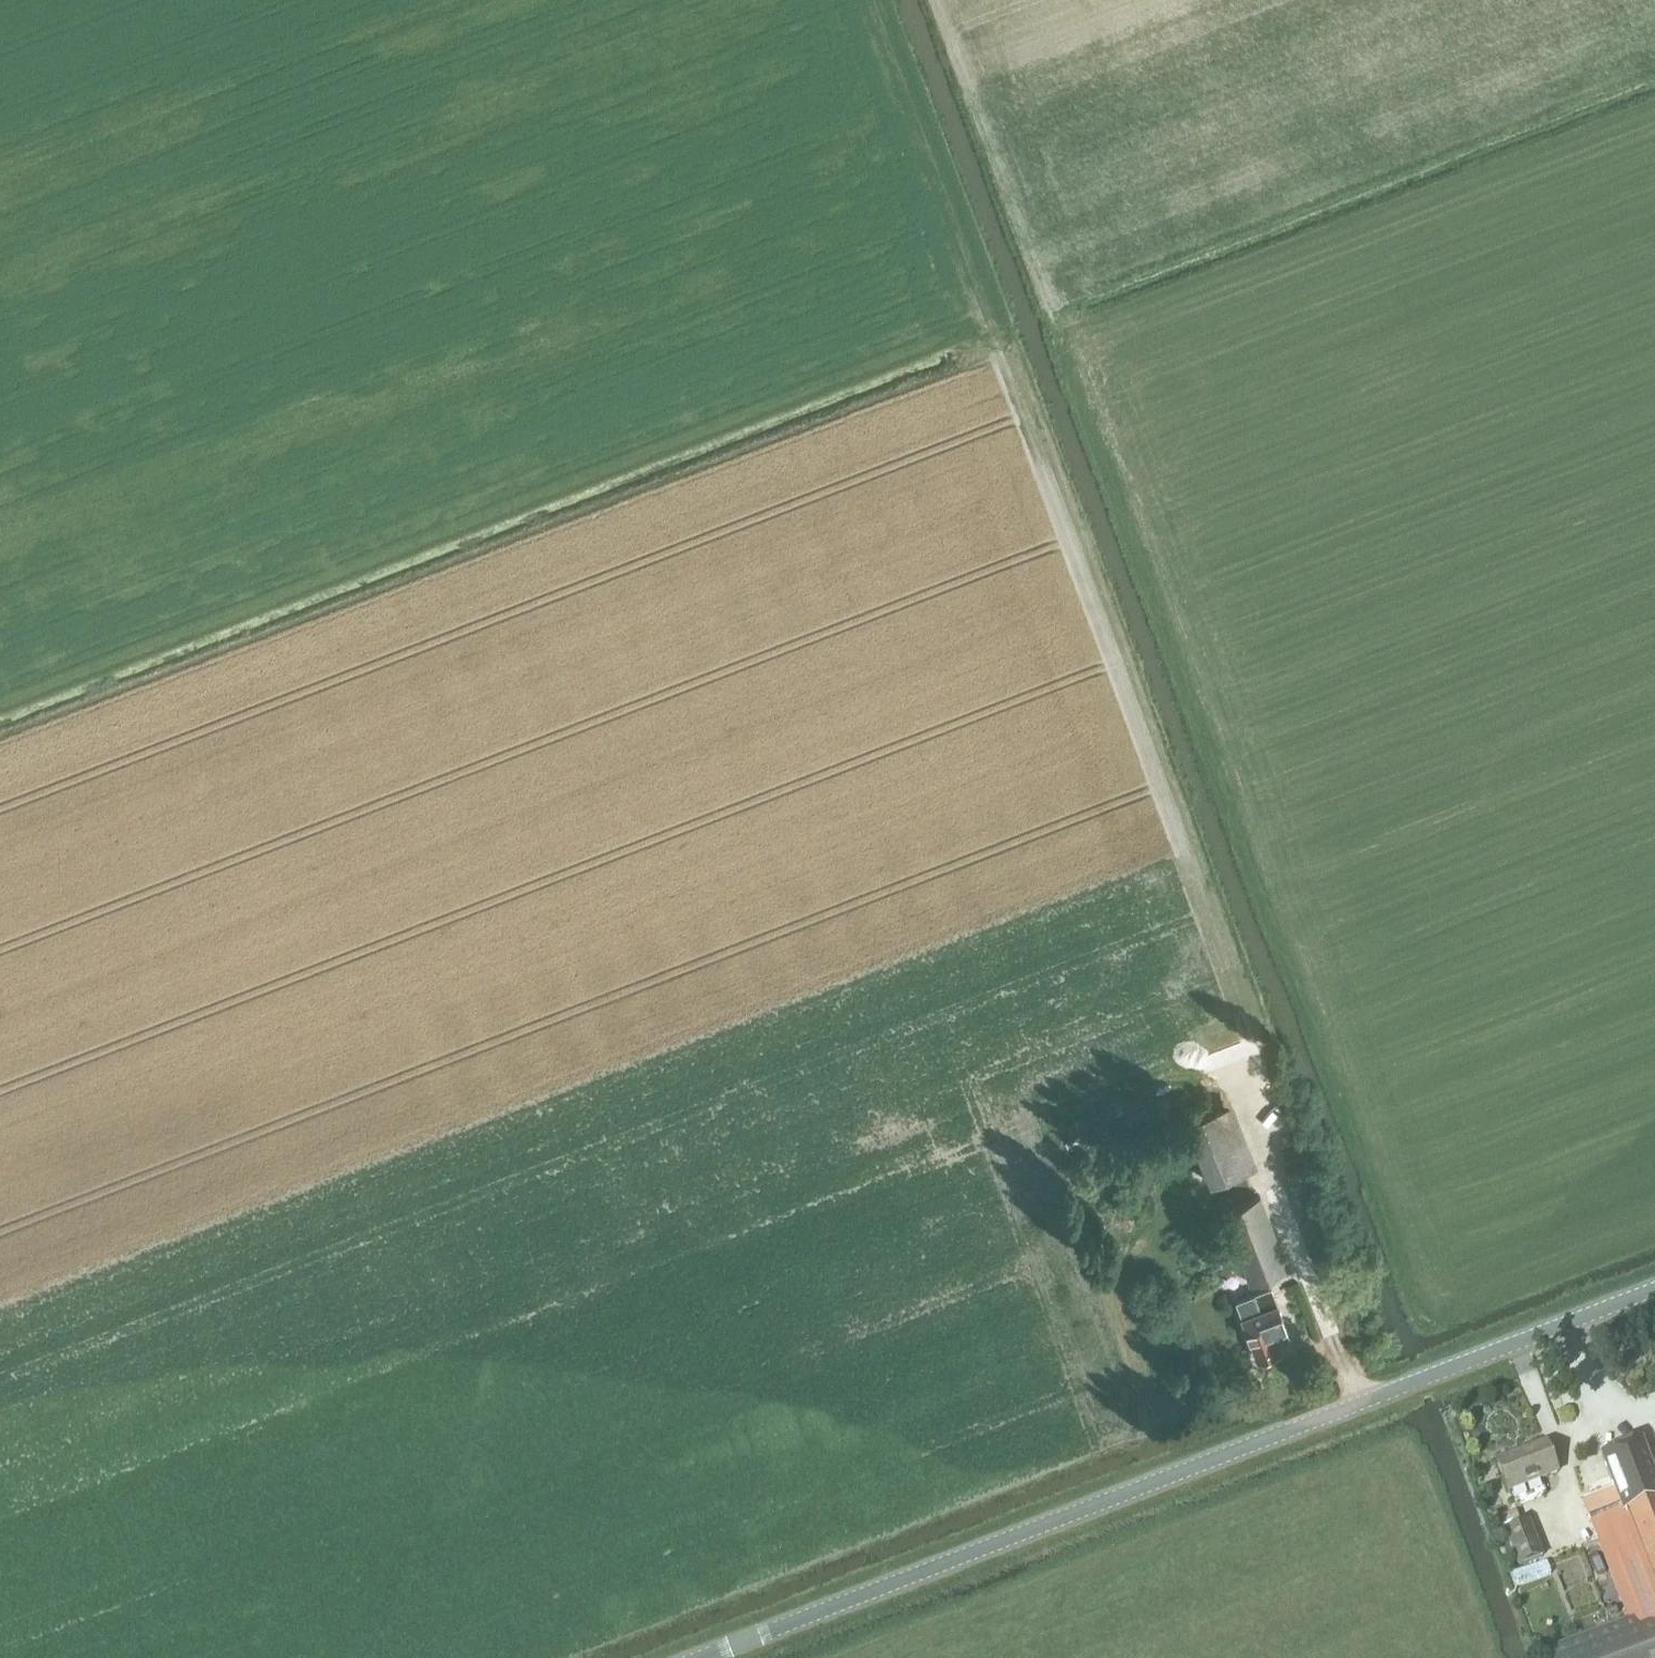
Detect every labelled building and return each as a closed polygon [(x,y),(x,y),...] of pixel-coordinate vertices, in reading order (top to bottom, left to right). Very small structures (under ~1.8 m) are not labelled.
[(1210,1183),(1259,1164),(1234,1102),(1185,1120),(1210,1183)] [(1241,1235),(1179,1258),(1192,1293),(1254,1270),(1241,1235)] [(1266,1359),(1276,1355),(1277,1351),(1281,1350),(1277,1340),(1289,1335),(1271,1286),(1236,1298),(1258,1358),(1262,1357),(1266,1359)] [(1538,1653),(1539,1657),(1654,1657),(1654,1473),(1642,1439),(1601,1456),(1614,1489),(1596,1496),(1582,1502),(1626,1617),(1538,1653)] [(1507,1492),(1558,1472),(1544,1443),(1496,1463),(1507,1492)] [(1516,1562),(1541,1554),(1528,1523),(1505,1533),(1516,1562)]
